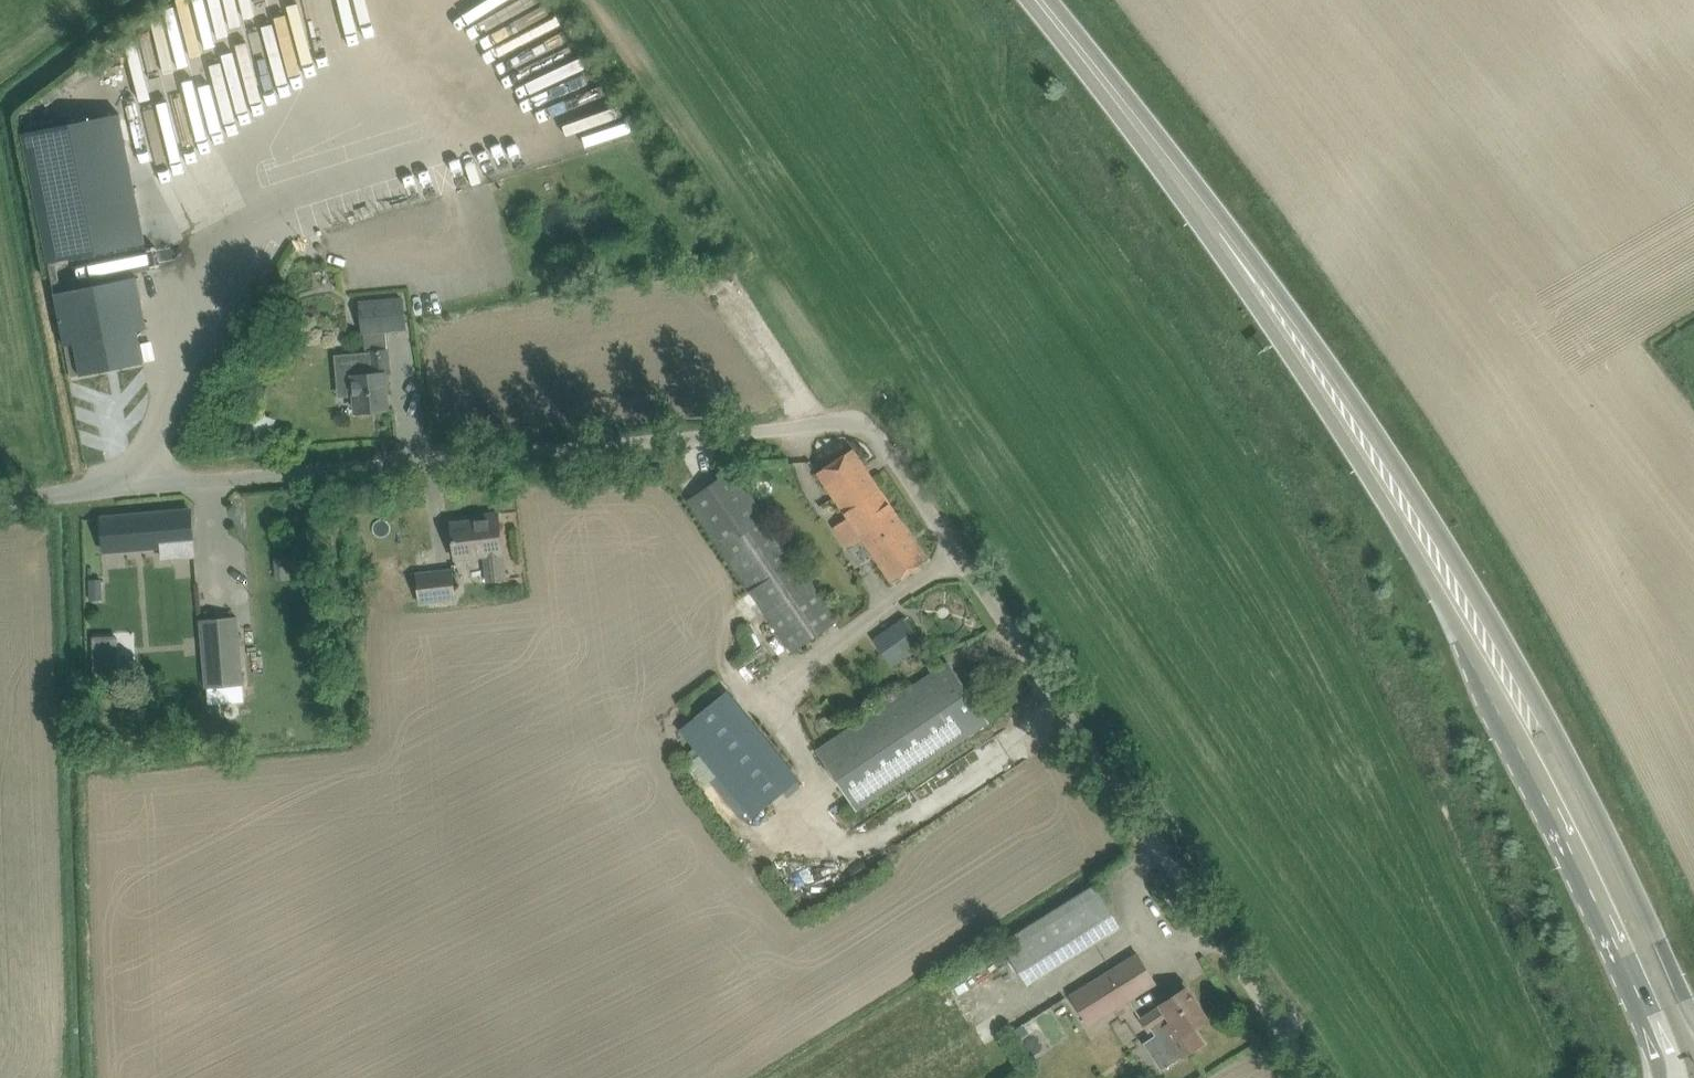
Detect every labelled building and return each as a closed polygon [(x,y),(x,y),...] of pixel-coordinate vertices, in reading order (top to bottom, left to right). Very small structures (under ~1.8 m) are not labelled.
[(22,128),(48,258),(145,238),(119,108),(22,128)] [(62,291),(55,292),(72,377),(145,362),(138,330),(148,328),(137,276),(62,291)] [(364,349),(347,350),(350,375),(354,375),(358,412),(389,409),(385,373),(391,373),(387,329),(406,327),(403,299),(361,302),(364,349)] [(848,549),(863,538),(893,583),(928,559),(853,448),(818,472),(849,517),(833,527),(848,549)] [(838,622),(733,468),(688,499),(793,652),(838,622)] [(163,557),(193,554),(192,542),(190,510),(102,518),(105,550),(162,545),(163,557)] [(451,523),(454,542),(456,559),(486,555),(490,581),(507,578),(504,553),(502,534),(499,512),(484,514),(484,519),(451,523)] [(291,555),(276,556),(278,579),(293,578),(291,555)] [(418,574),(420,593),(421,603),(457,598),(453,569),(418,574)] [(102,576),(89,576),(89,587),(102,586),(102,576)] [(244,684),(237,616),(199,620),(206,688),(244,684)] [(880,635),(875,639),(894,666),(908,656),(925,643),(905,617),(880,635)] [(119,653),(94,654),(94,677),(120,676),(119,653)] [(949,661),(930,674),(817,749),(858,809),(989,722),(949,661)] [(727,690),(681,728),(687,735),(699,751),(718,773),(747,808),(753,816),(787,789),(792,794),(801,786),(796,781),(800,778),(727,690)] [(1096,886),(1073,900),(1099,941),(1103,938),(1122,926),(1102,895),(1096,886)] [(1071,994),(1090,1024),(1130,999),(1112,969),(1071,994)] [(1162,1005),(1141,1019),(1150,1031),(1153,1029),(1175,1062),(1204,1042),(1195,1027),(1208,1018),(1187,987),(1161,1004),(1162,1005)]
